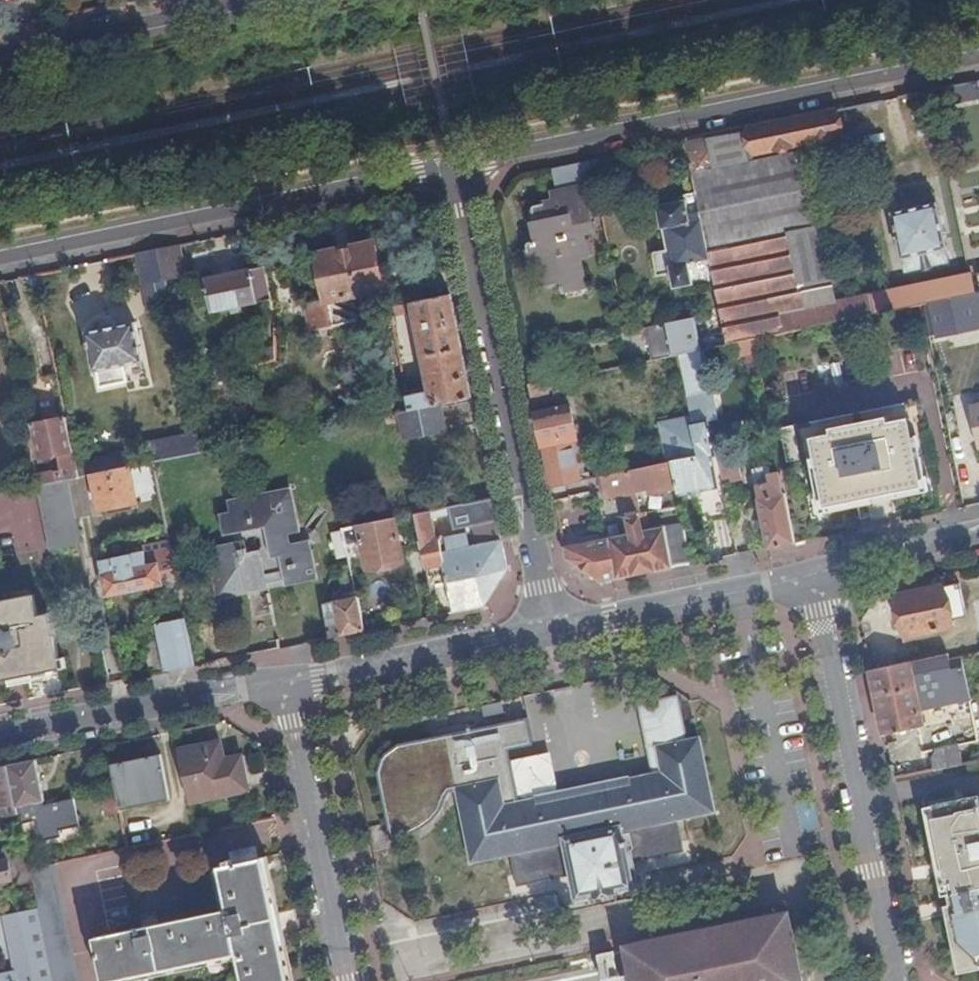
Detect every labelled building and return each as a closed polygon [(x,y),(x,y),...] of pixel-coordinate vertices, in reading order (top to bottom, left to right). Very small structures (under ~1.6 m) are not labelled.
[(840,138),(835,113),(766,127),(745,131),(750,155),(756,154),(757,156),(840,138)] [(877,316),(873,297),(836,304),(832,284),(806,152),(748,165),(763,241),(730,247),(714,172),(710,153),(689,158),(699,205),(710,261),(714,282),(720,310),(727,347),(735,345),(753,342),(877,316)] [(628,180),(624,156),(594,162),(598,187),(628,180)] [(763,241),(748,165),(714,172),(730,247),(763,241)] [(561,283),(585,279),(581,259),(590,257),(585,234),(594,233),(586,189),(558,194),(559,202),(534,207),(541,242),(529,244),(537,284),(560,280),(561,283)] [(891,205),(893,216),(937,206),(934,195),(891,205)] [(710,261),(699,205),(687,208),(686,203),(657,210),(661,232),(668,231),(672,251),(654,255),(653,259),(658,279),(672,276),(675,290),(694,286),(689,265),(710,261)] [(937,206),(893,216),(904,261),(905,261),(908,273),(949,264),(946,251),(948,251),(937,206)] [(179,245),(158,250),(165,282),(186,277),(179,245)] [(329,302),(335,326),(369,320),(364,293),(382,289),(372,247),(320,258),(329,302)] [(158,250),(136,254),(144,287),(165,282),(158,250)] [(689,265),(694,286),(714,282),(710,261),(689,265)] [(212,313),(272,300),(265,267),(205,280),(212,313)] [(873,297),(877,316),(925,306),(978,295),(978,294),(978,274),(873,297)] [(165,282),(144,287),(149,313),(171,309),(165,282)] [(925,306),(932,339),(978,329),(978,300),(978,295),(925,306)] [(409,398),(412,411),(443,404),(473,398),(465,358),(453,296),(392,309),(392,316),(414,312),(429,393),(409,398)] [(314,331),(335,326),(329,302),(309,306),(314,331)] [(702,352),(727,347),(720,310),(712,311),(713,314),(695,319),(702,352)] [(695,319),(647,329),(654,362),(680,356),(702,352),(695,319)] [(136,323),(87,334),(95,373),(97,373),(100,390),(128,384),(125,367),(144,363),(136,323)] [(756,355),(753,342),(735,345),(738,359),(756,355)] [(702,352),(680,356),(692,419),(699,458),(672,464),(677,485),(679,496),(717,488),(710,459),(713,456),(714,452),(708,425),(720,422),(714,392),(710,393),(702,352)] [(556,382),(531,387),(535,404),(565,398),(561,381),(556,382)] [(412,411),(417,438),(449,432),(443,404),(412,411)] [(970,408),(978,449),(978,406),(970,408)] [(571,408),(537,414),(553,489),(582,483),(576,455),(580,454),(571,408)] [(938,491),(921,410),(798,435),(815,516),(838,512),(837,506),(913,491),(914,496),(938,491)] [(412,411),(399,414),(405,441),(417,438),(412,411)] [(38,478),(40,487),(70,481),(80,479),(77,466),(68,419),(34,426),(41,460),(60,456),(63,473),(38,478)] [(699,458),(692,419),(661,426),(666,451),(669,465),(672,464),(699,458)] [(147,445),(151,464),(154,463),(201,454),(196,431),(196,429),(188,431),(189,436),(147,445)] [(719,457),(723,482),(739,478),(734,454),(719,457)] [(95,476),(130,468),(127,455),(92,462),(95,476)] [(77,466),(80,479),(93,476),(95,476),(92,462),(77,466)] [(658,467),(602,479),(606,499),(624,496),(627,511),(640,508),(637,493),(677,485),(672,464),(669,465),(658,467)] [(95,476),(93,476),(101,511),(138,504),(130,468),(95,476)] [(769,549),(795,544),(780,474),(770,476),(772,486),(757,489),(769,549)] [(52,550),(82,544),(70,481),(40,487),(52,550)] [(294,492),(273,496),(277,516),(298,513),(294,492)] [(277,516),(273,496),(231,504),(233,515),(222,517),(226,538),(237,536),(239,545),(209,551),(219,603),(271,592),(270,586),(287,583),(288,589),(320,583),(312,544),(292,548),(291,538),(303,535),(298,513),(277,516)] [(510,571),(495,500),(451,509),(456,531),(467,529),(468,533),(471,535),(476,534),(478,548),(467,550),(464,539),(459,540),(463,551),(454,553),(450,539),(448,538),(435,540),(433,532),(437,530),(433,512),(417,516),(422,545),(427,569),(445,564),(455,614),(488,608),(510,571)] [(632,535),(611,539),(618,581),(672,569),(665,529),(643,533),(640,515),(629,517),(632,535)] [(422,545),(417,516),(396,520),(402,549),(422,545)] [(402,549),(396,520),(344,529),(348,548),(363,544),(370,570),(405,563),(402,549)] [(611,539),(565,548),(568,561),(602,584),(618,581),(611,539)] [(101,564),(108,598),(179,583),(170,541),(143,546),(144,552),(115,559),(115,560),(101,564)] [(352,636),(365,633),(351,565),(342,566),(348,594),(334,598),(335,604),(342,638),(352,636)] [(952,630),(944,589),(900,598),(908,639),(952,630)] [(62,664),(53,624),(43,626),(36,596),(4,602),(5,607),(0,608),(0,677),(62,664)] [(331,640),(342,638),(335,604),(324,607),(331,640)] [(163,643),(169,673),(180,670),(196,667),(186,619),(160,625),(163,643)] [(147,646),(153,676),(169,673),(163,643),(147,646)] [(911,664),(921,712),(971,701),(963,659),(950,662),(949,656),(911,664)] [(921,712),(911,664),(872,673),(882,724),(884,736),(924,728),(921,712)] [(530,717),(402,745),(386,756),(380,773),(393,837),(419,828),(433,819),(443,804),(449,792),(460,791),(475,862),(512,854),(519,888),(573,876),(576,890),(578,899),(604,894),(633,888),(631,880),(628,867),(688,854),(681,822),(718,814),(702,740),(688,743),(679,699),(642,707),(656,771),(519,800),(508,746),(534,742),(530,717)] [(221,743),(180,752),(191,804),(250,792),(242,758),(226,762),(221,743)] [(891,766),(894,781),(965,765),(960,743),(939,747),(932,760),(930,757),(891,766)] [(163,756),(112,766),(118,795),(121,810),(172,800),(163,756)] [(38,761),(10,766),(20,816),(22,827),(32,825),(29,811),(26,811),(25,807),(47,802),(38,761)] [(0,769),(0,802),(2,810),(8,809),(10,818),(12,817),(20,816),(10,766),(0,769)] [(105,819),(122,815),(121,810),(118,795),(100,799),(105,819)] [(935,809),(952,896),(965,965),(978,963),(978,800),(935,809)] [(927,811),(944,898),(952,896),(935,809),(927,811)] [(22,827),(20,816),(12,817),(14,828),(22,827)] [(0,857),(0,864),(10,862),(13,880),(6,882),(8,888),(34,883),(31,870),(29,860),(27,851),(0,857)] [(29,860),(31,870),(46,867),(44,857),(29,860)] [(96,939),(105,980),(117,980),(238,956),(244,980),(290,980),(264,859),(233,866),(233,862),(228,863),(228,867),(220,869),(229,911),(96,939)] [(8,888),(6,882),(13,880),(10,862),(0,864),(0,890),(8,888)] [(59,894),(53,865),(46,867),(31,870),(34,883),(39,909),(53,980),(77,980),(59,894)] [(39,909),(3,916),(15,971),(0,974),(0,980),(53,980),(39,909)] [(790,916),(627,949),(633,979),(633,980),(804,980),(790,916)]
